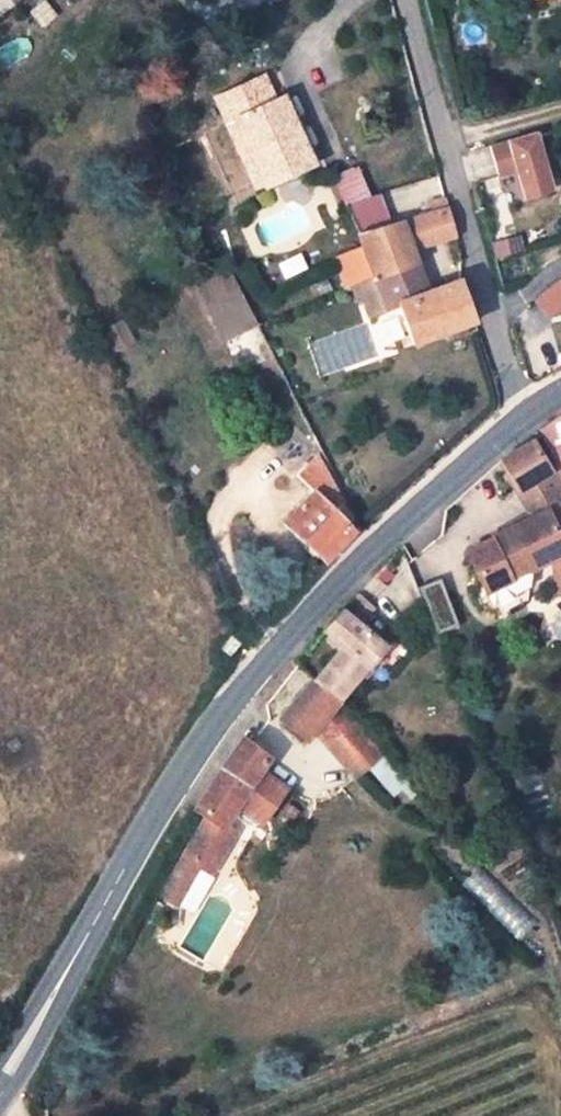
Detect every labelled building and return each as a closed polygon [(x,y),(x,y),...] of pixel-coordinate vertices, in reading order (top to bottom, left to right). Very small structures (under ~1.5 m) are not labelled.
[(44,2),(31,11),(41,24),(53,15),(44,2)] [(216,99),(227,124),(236,120),(266,185),(312,164),(283,99),(275,103),(264,77),(216,99)] [(236,120),(227,124),(256,189),(266,185),(236,120)] [(535,134),(490,147),(498,177),(518,171),(526,198),(551,191),(535,134)] [(334,178),(347,204),(369,198),(357,168),(334,178)] [(369,198),(347,204),(360,233),(389,225),(378,196),(369,198)] [(429,209),(430,212),(448,207),(446,197),(435,200),(433,202),(431,204),(430,205),(429,209)] [(448,207),(430,212),(400,221),(410,250),(457,237),(448,207)] [(474,320),(461,282),(426,293),(410,250),(400,221),(389,225),(360,233),(364,247),(373,273),(376,280),(359,285),(363,298),(366,305),(382,299),(384,308),(385,310),(397,306),(406,333),(398,337),(402,349),(474,320)] [(518,235),(491,243),(495,258),(523,251),(518,235)] [(364,247),(343,254),(352,280),(373,273),(364,247)] [(343,254),(336,257),(345,283),(352,280),(343,254)] [(225,276),(219,263),(190,278),(204,306),(239,289),(237,285),(230,273),(225,276)] [(355,302),(363,298),(359,285),(350,289),(355,302)] [(256,324),(239,289),(204,306),(222,341),(256,324)] [(369,314),(384,308),(382,299),(366,305),(369,314)] [(132,316),(103,330),(114,351),(142,337),(132,316)] [(533,440),(537,446),(557,481),(560,495),(560,419),(533,440)] [(500,461),(518,497),(546,482),(528,450),(500,461)] [(333,551),(352,531),(346,524),(350,521),(341,504),(343,503),(316,457),(296,476),(313,493),(282,525),(321,562),(333,551)] [(558,552),(549,525),(546,516),(531,523),(465,554),(490,605),(520,591),(524,570),(558,552)] [(558,552),(560,552),(560,519),(549,525),(558,552)] [(551,593),(560,590),(560,570),(548,573),(551,593)] [(444,581),(423,588),(437,632),(458,625),(444,581)] [(336,706),(388,648),(344,612),(331,627),(325,635),(344,652),(316,683),(336,706)] [(232,634),(219,651),(229,658),(241,641),(232,634)] [(336,706),(316,683),(281,719),(312,747),(318,738),(332,752),(350,721),(336,706)] [(348,770),(374,748),(350,721),(332,752),(348,770)] [(244,734),(242,739),(223,762),(196,810),(205,818),(221,831),(234,809),(260,824),(283,788),(265,776),(276,760),(244,734)] [(395,796),(408,783),(384,757),(370,770),(395,796)] [(221,831),(205,818),(156,896),(177,907),(200,868),(215,876),(240,838),(232,832),(242,815),(234,809),(221,831)] [(290,823),(296,814),(287,809),(281,817),(290,823)] [(481,870),(466,885),(521,940),(536,925),(481,870)]
